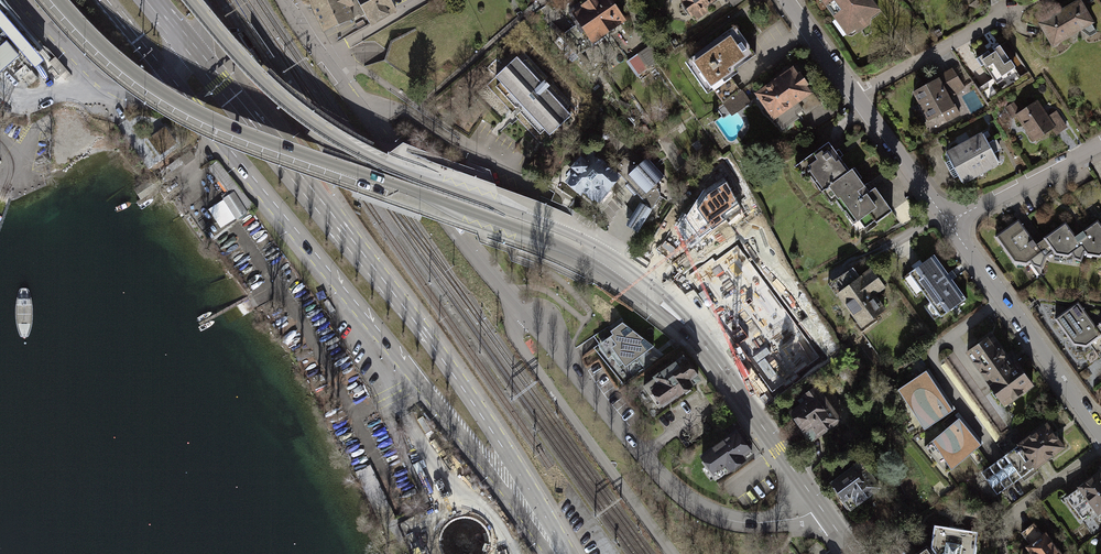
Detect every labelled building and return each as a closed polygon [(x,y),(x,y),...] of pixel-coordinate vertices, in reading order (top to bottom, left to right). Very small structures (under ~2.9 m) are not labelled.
[(323,36),(353,24),(348,13),(352,11),(348,0),(308,0),(323,36)] [(370,30),(398,15),(390,0),(354,0),(370,30)] [(570,16),(595,48),(630,23),(613,0),(592,0),(570,16)] [(684,5),(682,7),(692,22),(695,20),(698,25),(711,16),(708,13),(725,1),(724,0),(680,0),(684,5)] [(733,8),(745,0),(728,0),(733,8)] [(875,0),(823,0),(852,39),(873,28),(873,21),(884,13),(875,0)] [(1037,21),(1053,46),(1080,29),(1088,36),(1096,32),(1091,22),(1093,20),(1081,0),(1075,0),(1037,21)] [(463,57),(441,15),(389,41),(384,55),(382,62),(412,83),(463,57)] [(0,34),(3,36),(6,37),(9,37),(12,35),(15,33),(16,30),(17,27),(16,23),(14,21),(11,19),(8,18),(5,18),(2,19),(0,21),(0,34)] [(733,23),(683,59),(705,91),(711,88),(723,105),(731,115),(750,101),(743,92),(741,89),(730,74),(736,70),(733,66),(754,52),(733,23)] [(17,51),(20,52),(23,51),(26,50),(28,47),(30,44),(30,41),(29,37),(26,35),(24,33),(20,33),(17,33),(14,35),(12,37),(11,40),(11,44),(12,47),(14,49),(17,51)] [(0,46),(0,72),(19,56),(6,41),(3,44),(0,46)] [(999,43),(978,56),(982,62),(992,78),(980,86),(988,99),(1022,77),(1011,62),(1009,58),(1000,44),(999,43)] [(658,64),(646,48),(623,62),(637,79),(658,64)] [(55,56),(49,62),(65,81),(72,75),(55,56)] [(517,57),(495,77),(500,82),(495,86),(516,108),(517,107),(521,111),(519,112),(540,135),(545,130),(550,136),(571,115),(566,110),(570,107),(569,106),(571,104),(551,83),(549,85),(545,81),(547,79),(528,59),(526,60),(525,59),(522,63),(517,57)] [(793,64),(753,91),(771,118),(773,117),(781,127),(803,113),(805,116),(824,102),(819,96),(815,89),(811,91),(810,89),(793,64)] [(30,70),(26,65),(15,73),(20,79),(30,70)] [(131,66),(125,70),(131,77),(136,73),(131,66)] [(31,70),(23,77),(29,85),(38,78),(31,70)] [(955,70),(915,93),(937,131),(963,116),(952,98),(967,90),(955,70)] [(1043,99),(1020,117),(1040,146),(1064,127),(1043,99)] [(986,136),(968,147),(985,177),(1003,167),(986,136)] [(832,145),(799,168),(810,184),(814,181),(826,198),(834,192),(841,201),(864,185),(856,174),(853,176),(832,145)] [(968,147),(948,157),(965,188),(985,177),(968,147)] [(574,175),(570,180),(581,190),(583,188),(598,201),(609,189),(606,186),(615,176),(592,155),(585,162),(581,159),(570,172),(574,175)] [(624,171),(620,175),(625,181),(623,185),(633,196),(635,193),(638,200),(636,203),(623,223),(637,232),(651,211),(653,209),(670,184),(662,176),(659,173),(645,156),(629,168),(624,171)] [(235,219),(236,221),(247,215),(249,213),(257,208),(218,162),(209,169),(228,192),(221,197),(224,202),(208,211),(219,229),(235,219)] [(704,189),(678,225),(691,245),(741,209),(723,176),(704,189)] [(864,185),(841,201),(867,233),(879,225),(882,229),(899,218),(879,192),(873,195),(864,185)] [(135,191),(143,204),(151,199),(143,186),(135,191)] [(894,210),(902,221),(915,212),(908,201),(894,210)] [(1025,214),(995,235),(1016,264),(1030,267),(1052,251),(1045,242),(1025,214)] [(1078,239),(1084,249),(1089,258),(1100,261),(1100,227),(1100,225),(1078,239)] [(1068,227),(1045,242),(1052,251),(1057,258),(1071,260),(1084,249),(1078,239),(1068,227)] [(757,240),(732,255),(748,282),(773,267),(757,240)] [(908,275),(903,279),(914,294),(920,290),(928,301),(922,305),(932,319),(938,315),(941,319),(948,314),(952,311),(968,299),(933,251),(917,263),(913,266),(907,270),(908,275)] [(853,268),(828,286),(835,295),(861,332),(886,314),(875,298),(887,290),(872,268),(860,277),(853,268)] [(775,339),(781,335),(794,355),(818,339),(795,304),(765,324),(775,339)] [(1076,305),(1050,321),(1070,348),(1082,350),(1098,340),(1092,328),(1076,305)] [(1092,328),(1098,340),(1100,344),(1100,321),(1092,328)] [(619,322),(608,330),(611,334),(597,344),(606,357),(609,355),(617,364),(620,362),(623,366),(652,345),(619,322)] [(991,332),(964,351),(1004,406),(1033,385),(1016,361),(1014,363),(991,332)] [(688,355),(643,385),(661,411),(705,381),(688,355)] [(951,409),(925,369),(896,389),(923,428),(951,409)] [(821,386),(787,408),(813,444),(845,423),(821,386)] [(956,416),(930,436),(931,438),(922,444),(944,472),(949,468),(955,463),(979,442),(956,416)] [(988,465),(980,471),(995,494),(1005,487),(1011,482),(1020,476),(1033,467),(1039,462),(1065,444),(1048,419),(1022,439),(1016,444),(1004,453),(996,459),(988,465)] [(740,428),(702,454),(720,481),(758,454),(740,428)] [(861,461),(832,482),(851,508),(881,487),(861,461)] [(1099,468),(1075,484),(1078,487),(1065,497),(1078,513),(1091,504),(1097,513),(1100,510),(1100,471),(1099,468)] [(430,505),(433,520),(449,517),(446,502),(430,505)] [(1037,520),(1018,535),(1034,553),(1064,553),(1037,520)] [(885,553),(974,553),(978,531),(933,524),(929,547),(924,543),(910,552),(904,542),(885,553)]
